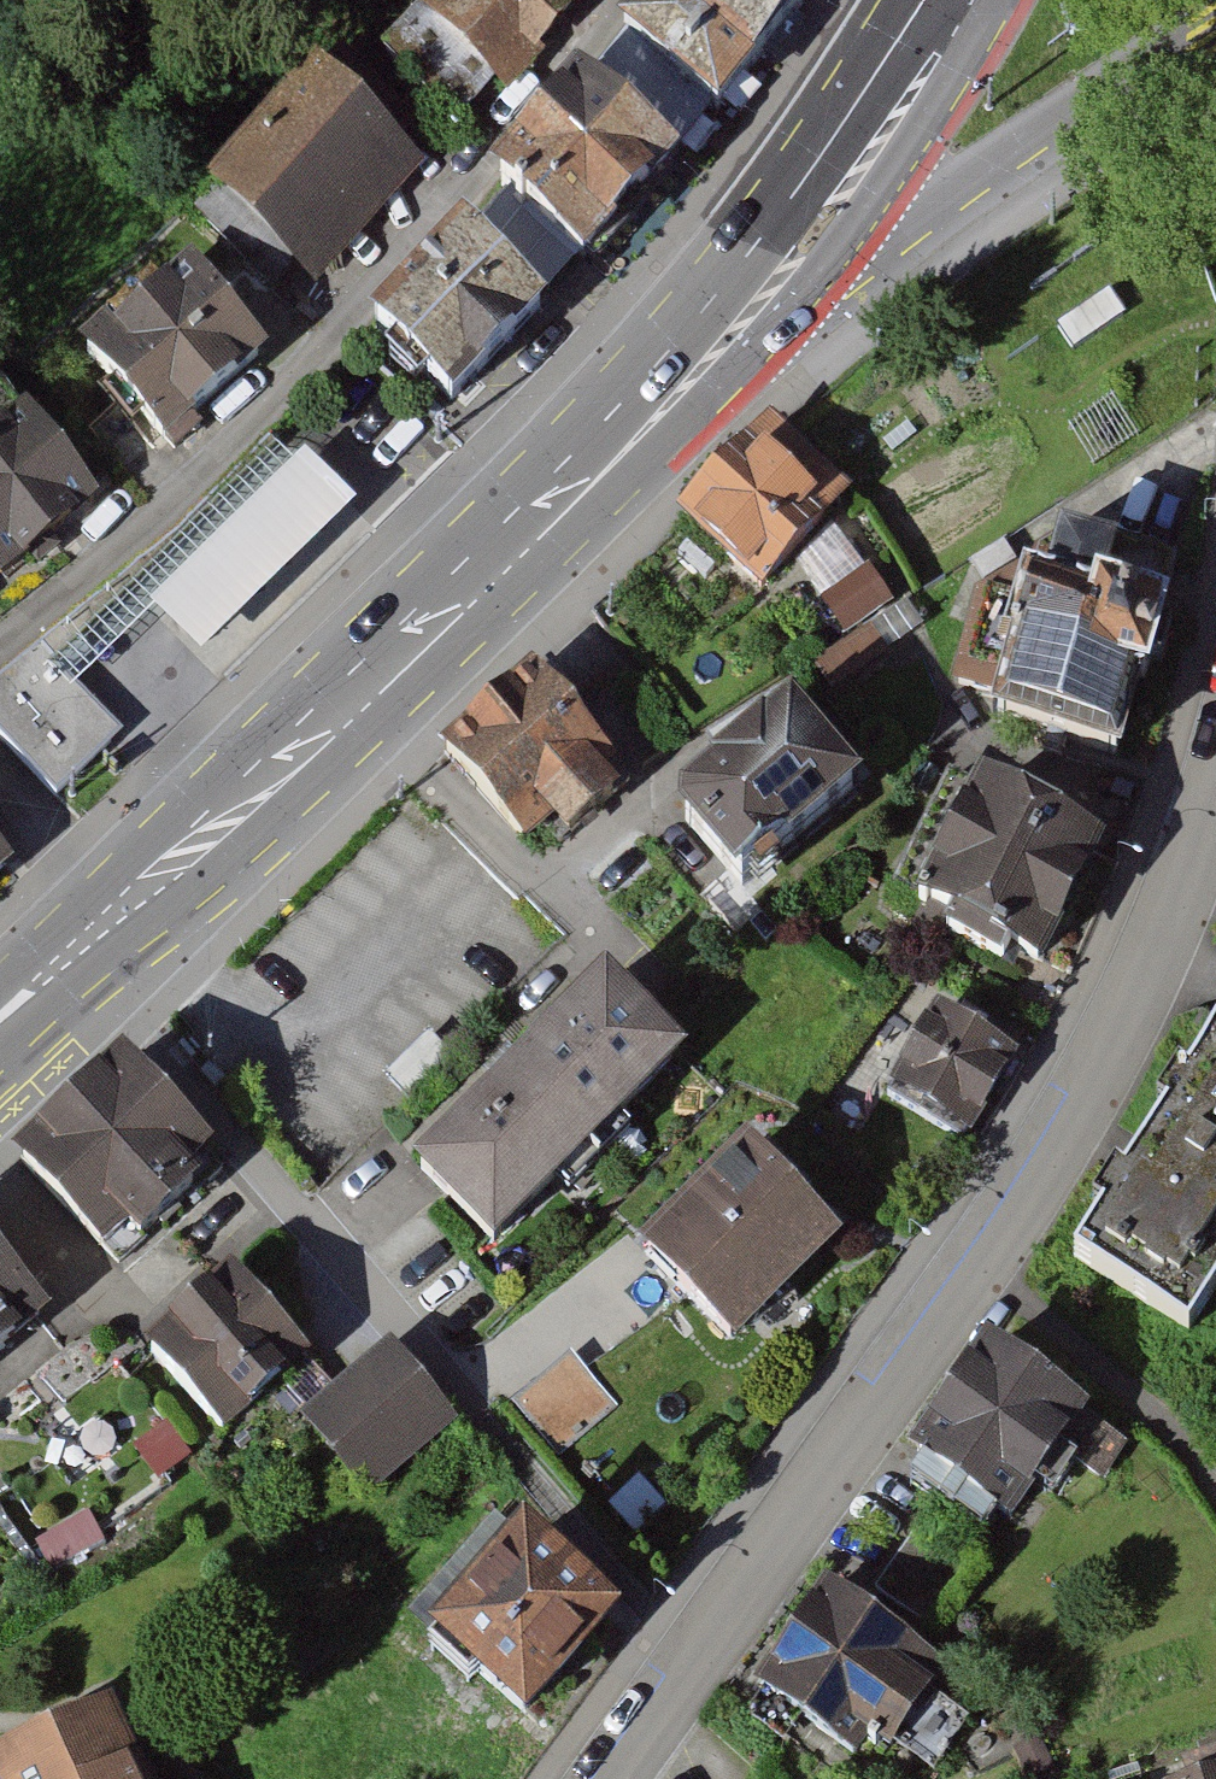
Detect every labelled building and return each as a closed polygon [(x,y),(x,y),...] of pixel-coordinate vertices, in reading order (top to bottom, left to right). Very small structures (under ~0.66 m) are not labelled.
[(382,39),(458,117),(570,0),(421,0),(382,39)] [(622,34),(720,112),(809,0),(649,0),(622,34)] [(317,48),(205,171),(310,266),(422,144),(317,48)] [(676,153),(597,84),(506,187),(585,256),(676,153)] [(481,233),(384,327),(452,398),(549,304),(481,233)] [(185,257),(79,352),(161,443),(267,348),(185,257)] [(0,417),(0,579),(102,501),(24,399),(0,417)] [(276,446),(77,642),(92,657),(69,678),(78,687),(154,612),(201,659),(357,505),(305,454),(295,464),(276,446)] [(843,517),(760,446),(692,526),(776,596),(843,517)] [(1026,547),(988,581),(956,700),(1119,756),(1171,579),(1107,558),(1117,524),(1063,511),(1053,553),(1026,547)] [(870,574),(822,604),(846,642),(894,613),(870,574)] [(55,796),(122,732),(78,687),(69,678),(92,657),(77,642),(64,629),(0,682),(0,740),(55,796)] [(554,677),(454,760),(537,859),(637,776),(554,677)] [(814,717),(694,811),(760,894),(880,800),(814,717)] [(1105,817),(981,759),(915,898),(1039,956),(1105,817)] [(12,857),(0,843),(0,868),(12,857)] [(619,968),(420,1160),(499,1242),(698,1050),(619,968)] [(1029,1055),(940,1013),(895,1108),(983,1150),(1029,1055)] [(1071,1254),(1183,1328),(1215,1279),(1215,1035),(1071,1254)] [(138,1068),(28,1160),(122,1273),(233,1180),(138,1068)] [(753,1140),(642,1247),(738,1346),(849,1239),(753,1140)] [(62,1322),(0,1243),(0,1371),(62,1322)] [(245,1276),(159,1351),(237,1440),(323,1365),(245,1276)] [(1081,1417),(977,1348),(903,1459),(1006,1528),(1081,1417)] [(619,1407),(573,1350),(513,1400),(559,1458),(619,1407)] [(386,1354),(305,1421),(369,1499),(451,1432),(386,1354)] [(522,1521),(427,1624),(521,1709),(616,1606),(522,1521)] [(934,1654),(817,1577),(742,1689),(859,1767),(934,1654)] [(0,1770),(0,1778),(154,1778),(125,1714),(0,1770)]
